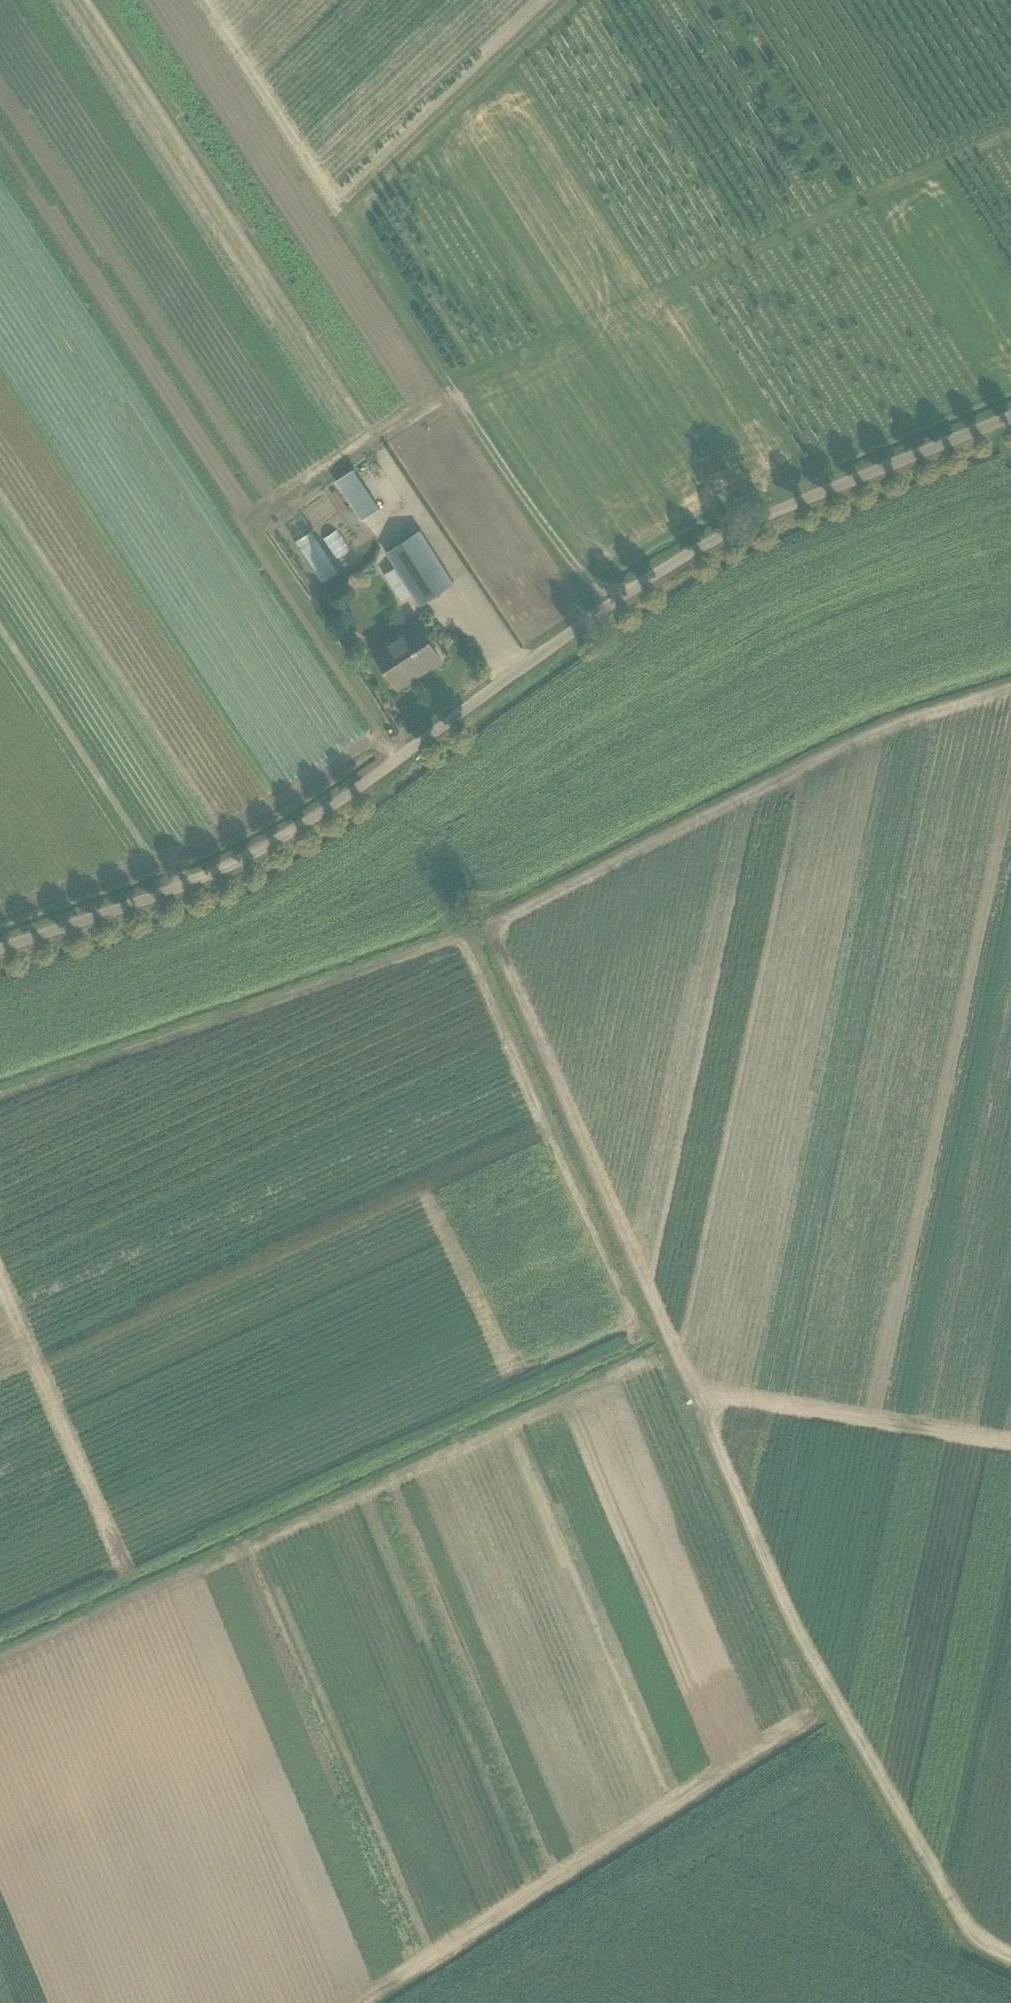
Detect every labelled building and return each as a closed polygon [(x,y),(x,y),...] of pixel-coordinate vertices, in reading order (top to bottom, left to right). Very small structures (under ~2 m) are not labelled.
[(353,469),(336,480),(362,520),(379,508),(353,469)] [(386,553),(410,588),(420,605),(454,582),(443,565),(420,531),(386,553)] [(345,533),(332,541),(352,572),(364,564),(345,533)] [(374,650),(387,670),(398,687),(413,677),(411,673),(438,656),(440,659),(442,659),(430,642),(418,622),(374,650)] [(350,626),(340,631),(348,644),(357,639),(350,626)]
